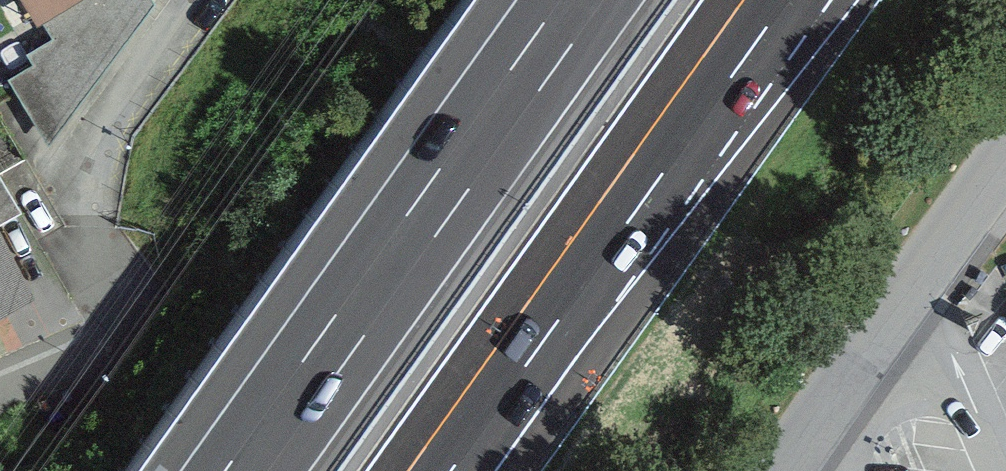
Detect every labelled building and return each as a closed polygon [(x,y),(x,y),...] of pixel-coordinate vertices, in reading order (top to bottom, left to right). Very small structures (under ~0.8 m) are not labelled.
[(39,16),(66,0),(29,0),(39,16)] [(36,285),(0,215),(0,304),(36,285)]
